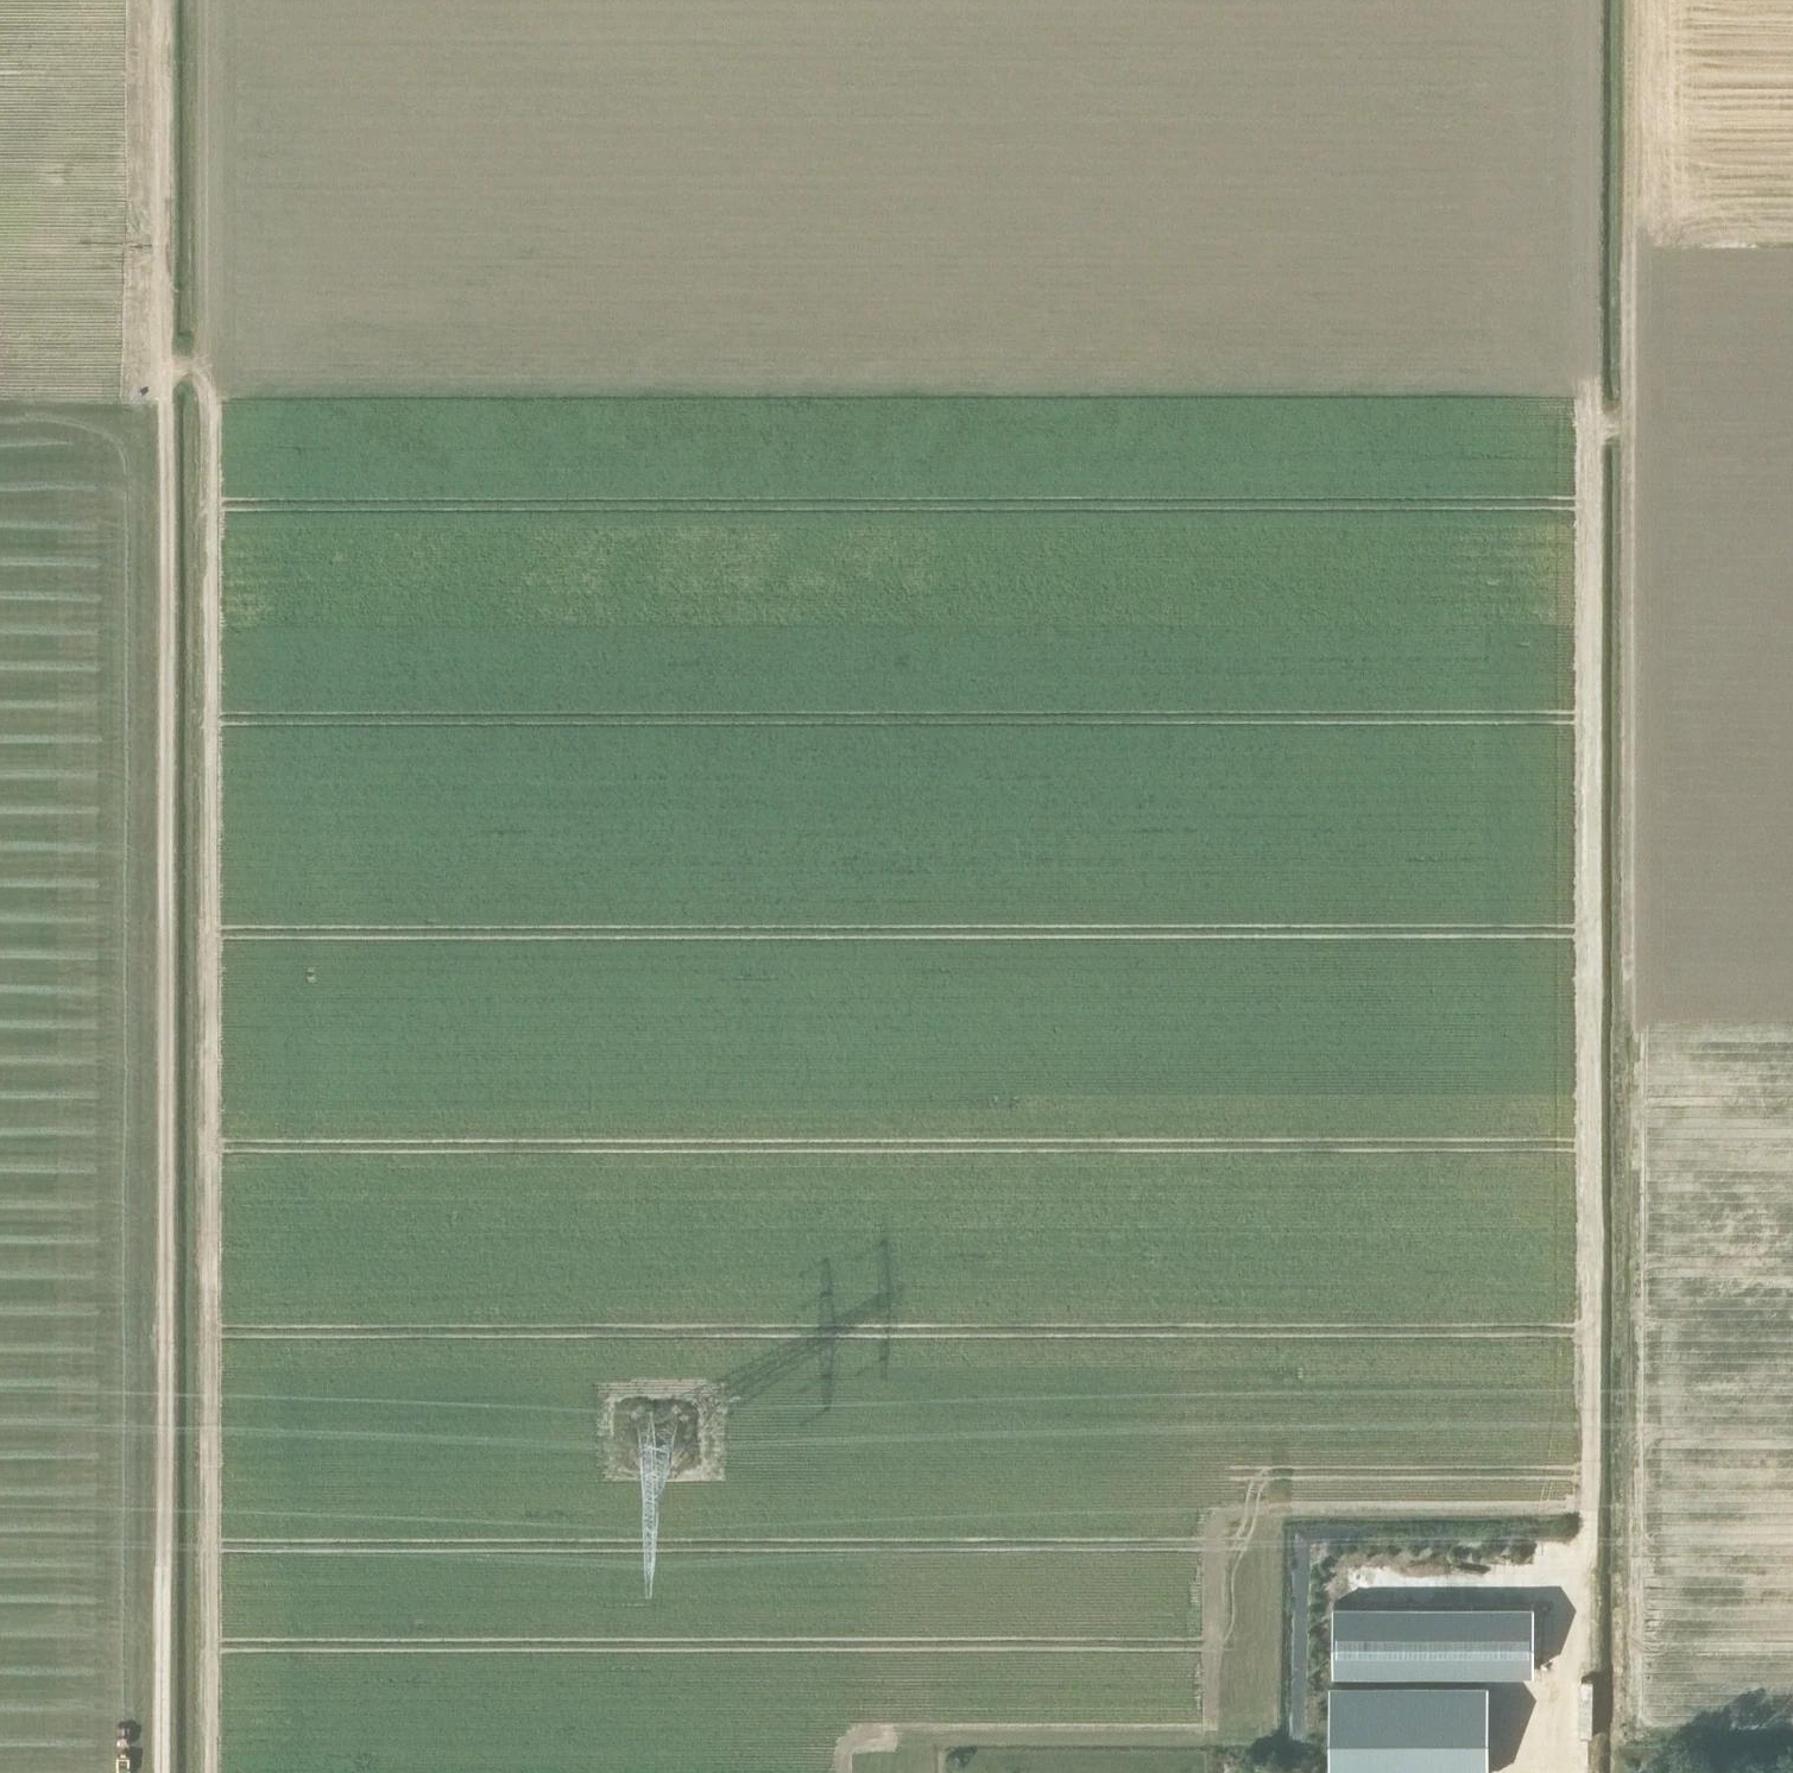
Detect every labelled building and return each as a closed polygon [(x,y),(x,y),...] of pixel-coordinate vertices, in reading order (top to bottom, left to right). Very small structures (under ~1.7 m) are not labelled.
[(1533,1669),(1534,1614),(1333,1613),(1333,1668),(1533,1669)] [(1332,1772),(1483,1772),(1483,1681),(1333,1680),(1332,1772)]
